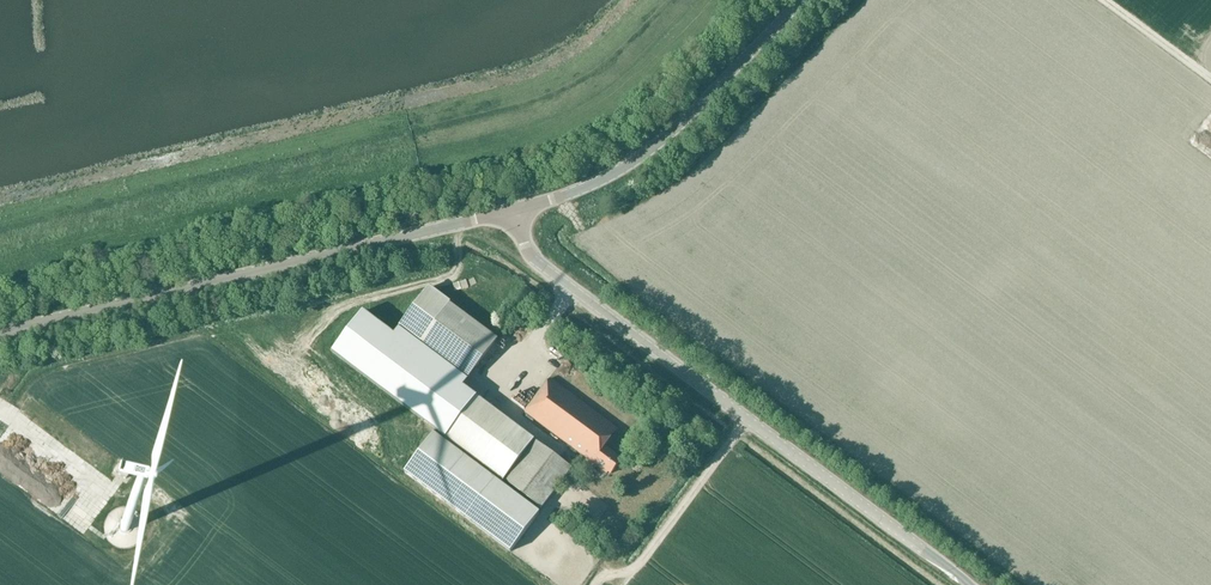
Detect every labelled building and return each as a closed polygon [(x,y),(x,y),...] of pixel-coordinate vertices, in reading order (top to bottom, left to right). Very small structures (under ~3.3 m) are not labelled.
[(498,340),(449,305),(428,289),(400,328),(469,379),(498,340)] [(363,313),(333,354),(446,438),(476,398),(463,388),(469,379),(400,328),(394,336),(363,313)] [(622,460),(605,448),(619,429),(550,379),(525,413),(608,475),(609,474),(611,475),(622,460)] [(572,469),(476,398),(446,438),(443,442),(434,435),(405,474),(512,553),(540,514),(501,486),(504,482),(542,510),(572,469)] [(129,474),(117,465),(113,472),(124,480),(129,474)] [(120,523),(119,523),(119,524),(118,525),(118,526),(117,526),(117,527),(117,528),(117,529),(117,530),(117,531),(118,531),(118,532),(118,533),(119,533),(119,534),(120,534),(121,535),(122,535),(123,536),(124,536),(125,536),(126,535),(127,535),(128,534),(129,534),(129,533),(130,533),(130,532),(131,531),(131,530),(131,529),(131,528),(131,527),(131,526),(130,525),(130,524),(129,524),(129,523),(128,523),(127,522),(126,522),(125,522),(124,522),(123,522),(122,522),(121,522),(120,523)]
